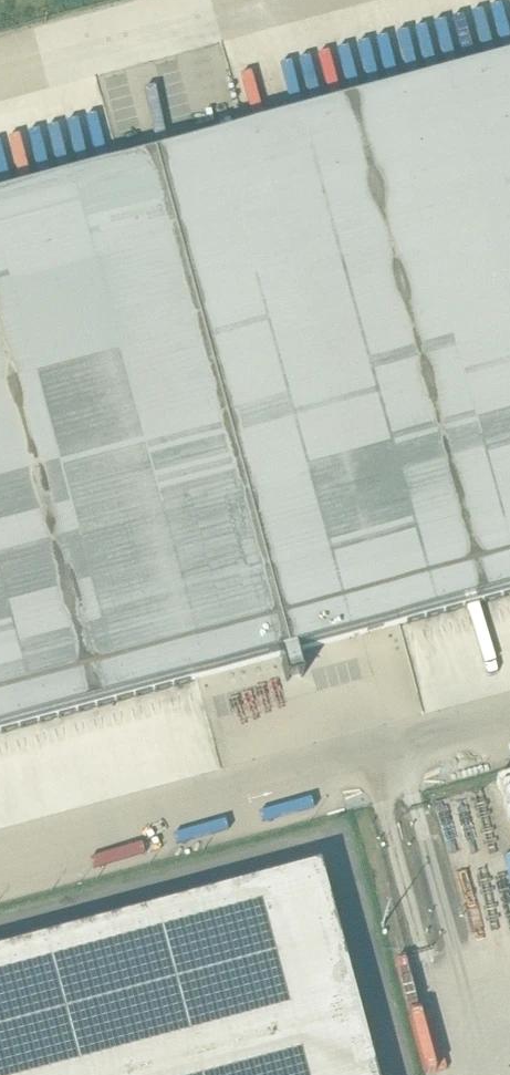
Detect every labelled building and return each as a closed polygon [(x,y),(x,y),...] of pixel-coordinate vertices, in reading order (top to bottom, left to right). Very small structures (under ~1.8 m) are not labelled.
[(280,656),(287,681),(289,681),(288,677),(300,673),(301,677),(303,677),(296,651),(509,594),(509,60),(0,198),(0,731),(280,656)] [(322,868),(0,954),(0,1074),(378,1074),(322,868)]
